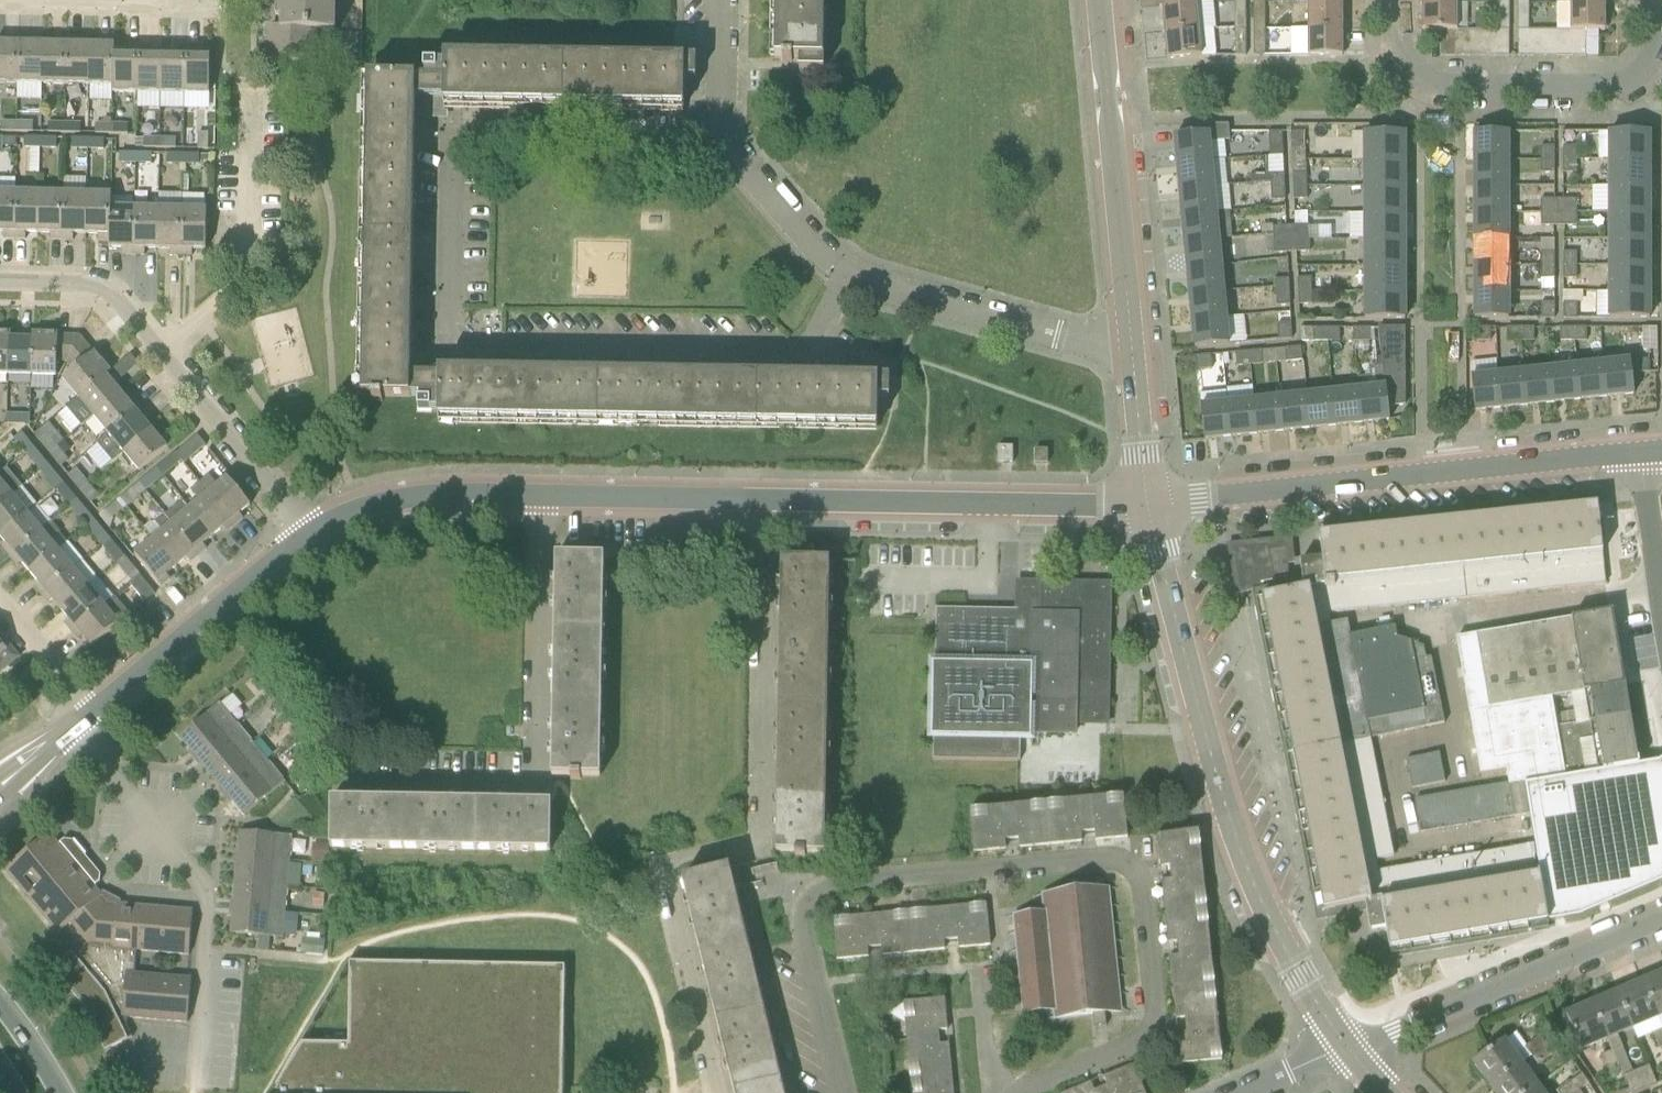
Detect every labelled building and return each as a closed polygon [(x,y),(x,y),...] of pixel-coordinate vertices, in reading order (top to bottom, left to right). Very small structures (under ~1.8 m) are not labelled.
[(269,31),(269,61),(318,62),(319,44),(335,45),(336,0),(280,0),(280,31),(269,31)] [(810,70),(825,70),(826,0),(777,0),(776,58),(784,58),(784,62),(793,62),(793,58),(800,59),(800,70),(810,70)] [(1165,33),(1200,29),(1197,3),(1162,6),(1165,33)] [(1246,3),(1236,3),(1236,30),(1246,29),(1246,3)] [(1255,29),(1266,29),(1266,3),(1255,3),(1255,29)] [(1343,3),(1308,3),(1308,29),(1343,29),(1343,3)] [(1423,3),(1423,30),(1442,30),(1456,30),(1457,30),(1457,3),(1423,3)] [(1510,3),(1499,3),(1499,30),(1510,30),(1510,3)] [(1519,4),(1519,30),(1529,30),(1529,4),(1519,4)] [(1605,4),(1562,4),(1562,30),(1572,30),(1586,31),(1606,31),(1605,4)] [(1202,56),(1200,29),(1165,33),(1167,59),(1202,56)] [(1246,29),(1236,30),(1236,55),(1247,55),(1246,29)] [(1255,55),(1266,55),(1266,29),(1255,29),(1255,55)] [(1343,56),(1343,29),(1308,29),(1297,29),(1297,56),(1343,56)] [(1442,56),(1456,56),(1456,30),(1442,30),(1442,56)] [(1456,30),(1456,56),(1469,56),(1469,30),(1457,30),(1456,30)] [(1483,30),(1469,30),(1469,56),(1483,56),(1483,30)] [(1483,30),(1483,56),(1496,56),(1496,30),(1483,30)] [(1510,56),(1510,30),(1499,30),(1496,30),(1496,56),(1510,56)] [(1529,30),(1519,30),(1518,56),(1532,56),(1533,30),(1529,30)] [(1533,30),(1532,56),(1546,56),(1546,30),(1533,30)] [(1559,57),(1559,30),(1546,30),(1546,56),(1559,57)] [(1559,30),(1559,57),(1572,57),(1572,30),(1562,30),(1559,30)] [(1572,30),(1572,57),(1586,57),(1586,31),(1572,30)] [(0,43),(0,83),(18,83),(19,37),(9,37),(9,43),(0,43)] [(19,37),(18,83),(42,84),(43,44),(31,44),(31,37),(19,37)] [(43,44),(42,84),(66,84),(67,38),(56,37),(56,44),(43,44)] [(66,84),(90,85),(91,45),(78,44),(79,38),(67,38),(66,84)] [(104,45),(91,45),(90,85),(112,85),(114,85),(115,52),(118,52),(118,39),(104,39),(104,45)] [(138,92),(139,46),(128,46),(128,52),(118,52),(115,52),(114,85),(112,85),(112,92),(138,92)] [(138,92),(162,93),(163,53),(150,53),(150,46),(139,46),(138,92)] [(162,93),(186,94),(187,47),(175,47),(175,53),(163,53),(162,93)] [(186,94),(210,94),(211,54),(198,54),(198,47),(187,47),(186,94)] [(697,81),(697,59),(684,59),(684,61),(445,57),(445,64),(446,64),(445,105),(685,109),(685,80),(697,81)] [(445,108),(445,105),(446,64),(445,64),(425,64),(426,79),(416,79),(416,114),(439,114),(445,108)] [(363,396),(373,397),(373,401),(383,402),(383,397),(411,397),(412,362),(416,114),(416,79),(416,78),(368,77),(363,396)] [(17,133),(17,123),(1,123),(1,133),(17,133)] [(17,123),(17,133),(33,134),(33,123),(17,123)] [(64,134),(64,124),(48,124),(48,134),(64,134)] [(64,124),(64,134),(80,134),(80,124),(64,124)] [(111,135),(112,125),(95,124),(95,135),(111,135)] [(1199,134),(1176,136),(1178,162),(1210,159),(1209,142),(1230,140),(1229,124),(1199,125),(1199,134)] [(112,125),(111,135),(127,135),(128,125),(112,125)] [(1293,156),(1306,156),(1305,132),(1292,132),(1293,156)] [(1650,132),(1610,132),(1610,159),(1650,159),(1650,132)] [(199,133),(199,149),(209,150),(209,133),(199,133)] [(1269,133),(1270,154),(1284,153),(1283,133),(1269,133)] [(1405,133),(1365,133),(1365,160),(1406,159),(1405,133)] [(1509,159),(1509,133),(1475,133),(1475,159),(1509,159)] [(137,138),(136,148),(161,148),(161,138),(137,138)] [(161,138),(161,148),(176,149),(176,138),(161,138)] [(40,149),(41,149),(41,139),(25,139),(25,149),(31,149),(40,149)] [(57,139),(41,139),(41,149),(57,150),(57,139)] [(72,150),(88,150),(88,140),(72,140),(72,150)] [(104,140),(88,140),(88,150),(104,150),(104,140)] [(1541,159),(1555,159),(1555,146),(1541,146),(1541,159)] [(1563,159),(1577,159),(1577,146),(1564,147),(1563,159)] [(40,149),(31,149),(31,152),(28,152),(27,174),(39,174),(40,149)] [(1271,174),(1271,180),(1285,179),(1283,155),(1284,156),(1284,153),(1270,154),(1270,156),(1267,157),(1268,171),(1272,171),(1272,175),(1271,174)] [(137,154),(120,154),(120,163),(136,164),(137,154)] [(137,154),(136,164),(155,164),(155,154),(137,154)] [(184,164),(184,155),(168,155),(168,164),(184,164)] [(187,165),(200,165),(200,161),(211,161),(211,156),(184,155),(184,164),(187,164),(187,165)] [(1294,180),(1307,179),(1306,156),(1293,156),(1294,180)] [(1226,158),(1210,159),(1178,162),(1181,189),(1213,186),(1228,184),(1226,158)] [(1365,173),(1365,186),(1406,186),(1406,159),(1365,160),(1365,173)] [(1509,186),(1509,159),(1475,159),(1475,186),(1509,186)] [(1555,173),(1555,159),(1541,159),(1541,173),(1555,173)] [(1578,173),(1577,159),(1563,159),(1563,173),(1578,173)] [(1610,159),(1610,186),(1650,186),(1650,159),(1610,159)] [(1286,200),(1285,179),(1271,180),(1272,201),(1286,200)] [(1295,204),(1308,203),(1307,179),(1294,180),(1295,204)] [(1181,189),(1183,215),(1216,212),(1213,186),(1181,189)] [(1365,186),(1365,213),(1406,213),(1406,186),(1365,186)] [(1475,212),(1509,212),(1509,186),(1475,186),(1475,212)] [(1610,186),(1609,212),(1650,212),(1650,186),(1610,186)] [(4,232),(4,239),(15,239),(16,193),(0,193),(0,232),(4,232)] [(40,193),(16,193),(15,239),(27,239),(27,233),(39,233),(40,193)] [(63,240),(64,194),(40,193),(39,233),(52,233),(52,240),(63,240)] [(88,195),(64,194),(63,240),(74,240),(74,234),(87,234),(88,195)] [(88,195),(87,234),(99,234),(99,241),(110,241),(111,208),(112,208),(112,195),(88,195)] [(1542,199),(1542,212),(1559,212),(1559,199),(1542,199)] [(1559,199),(1559,212),(1577,212),(1577,199),(1559,199)] [(123,255),(134,255),(136,208),(112,208),(111,208),(110,241),(110,248),(123,248),(123,255)] [(158,249),(159,209),(136,208),(134,255),(146,255),(146,249),(158,249)] [(182,256),(183,209),(159,209),(158,249),(171,249),(171,256),(182,256)] [(207,250),(208,210),(183,209),(182,256),(193,256),(193,250),(207,250)] [(1185,242),(1218,239),(1216,212),(1183,215),(1185,242)] [(1475,239),(1508,239),(1509,212),(1475,212),(1475,239)] [(1559,212),(1542,212),(1523,213),(1523,226),(1560,226),(1559,212)] [(1577,226),(1577,212),(1559,212),(1560,226),(1577,226)] [(1609,212),(1609,239),(1650,239),(1650,212),(1609,212)] [(1365,213),(1365,239),(1406,239),(1406,213),(1365,213)] [(1263,233),(1274,233),(1274,227),(1274,224),(1263,225),(1263,233)] [(1309,225),(1308,225),(1295,226),(1291,226),(1292,239),(1310,238),(1309,226),(1309,225)] [(1292,239),(1291,226),(1274,227),(1274,233),(1274,240),(1292,239)] [(1292,239),(1293,252),(1311,251),(1310,238),(1292,239)] [(1188,268),(1221,265),(1218,239),(1185,242),(1188,268)] [(1293,252),(1292,239),(1274,240),(1275,253),(1293,252)] [(1365,239),(1365,266),(1406,266),(1406,239),(1365,239)] [(1521,239),(1508,239),(1475,239),(1475,266),(1509,265),(1521,265),(1521,239)] [(1542,239),(1542,265),(1555,265),(1555,239),(1542,239)] [(1609,239),(1609,265),(1650,265),(1650,239),(1609,239)] [(1564,252),(1564,265),(1577,265),(1577,252),(1564,252)] [(1190,295),(1223,292),(1221,265),(1188,268),(1190,295)] [(1475,266),(1475,292),(1509,292),(1509,265),(1475,266)] [(1542,278),(1542,292),(1555,292),(1555,265),(1542,265),(1541,278),(1542,278)] [(1577,291),(1577,265),(1564,265),(1564,279),(1564,278),(1564,291),(1577,291)] [(1609,265),(1609,292),(1650,292),(1650,265),(1609,265)] [(1365,266),(1365,293),(1406,292),(1406,266),(1365,266)] [(1276,287),(1290,286),(1290,278),(1255,280),(1255,290),(1276,287)] [(1299,291),(1313,291),(1313,290),(1312,278),(1298,278),(1299,291)] [(1290,286),(1276,287),(1278,306),(1291,305),(1290,286)] [(1313,291),(1299,291),(1299,305),(1313,304),(1313,291)] [(1193,321),(1226,318),(1223,292),(1190,295),(1193,321)] [(1365,319),(1406,319),(1406,292),(1365,293),(1365,319)] [(1475,292),(1475,319),(1508,319),(1509,292),(1475,292)] [(1609,318),(1650,318),(1650,292),(1609,292),(1609,318)] [(1555,318),(1555,302),(1542,302),(1541,302),(1542,319),(1555,318)] [(1577,319),(1578,302),(1564,302),(1564,319),(1577,319)] [(1193,321),(1195,348),(1228,344),(1226,318),(1193,321)] [(1280,340),(1293,339),(1292,323),(1279,324),(1280,340)] [(1475,327),(1475,341),(1491,341),(1491,328),(1475,327)] [(1521,341),(1521,327),(1508,327),(1508,341),(1521,341)] [(1521,327),(1521,341),(1535,340),(1535,327),(1521,327)] [(1574,341),(1574,327),(1560,327),(1561,341),(1574,341)] [(1574,327),(1574,341),(1587,341),(1587,327),(1574,327)] [(1328,341),(1328,328),(1301,328),(1302,341),(1328,341)] [(1355,341),(1355,328),(1328,328),(1328,341),(1340,341),(1339,343),(1355,342),(1355,341)] [(1355,328),(1355,341),(1370,341),(1371,328),(1355,328)] [(1389,407),(1406,405),(1405,328),(1379,328),(1386,387),(1387,387),(1389,407)] [(1643,351),(1657,351),(1657,328),(1643,328),(1643,351)] [(10,375),(12,339),(12,334),(0,333),(0,375),(10,375)] [(10,375),(33,376),(34,334),(24,334),(24,340),(12,339),(10,375)] [(59,335),(34,334),(33,376),(56,377),(56,362),(66,362),(67,364),(80,337),(59,336),(59,335)] [(78,399),(111,371),(95,353),(94,353),(80,337),(67,364),(73,370),(62,379),(78,399)] [(1276,350),(1277,363),(1303,360),(1302,347),(1286,348),(1286,349),(1276,350)] [(1277,363),(1276,350),(1263,351),(1263,350),(1249,351),(1251,365),(1277,363)] [(1238,366),(1251,365),(1249,351),(1236,353),(1238,366)] [(1196,356),(1196,357),(1197,370),(1212,368),(1211,355),(1196,356)] [(1648,359),(1631,361),(1605,364),(1608,397),(1635,394),(1632,374),(1650,372),(1648,359)] [(440,412),(440,371),(440,369),(434,362),(412,362),(411,397),(421,397),(421,401),(418,401),(418,412),(432,412),(433,411),(439,412),(440,412)] [(1608,397),(1605,364),(1578,366),(1582,400),(1608,397)] [(1582,400),(1578,366),(1552,369),(1555,403),(1582,400)] [(1555,403),(1552,369),(1525,372),(1529,406),(1555,403)] [(84,425),(94,417),(122,393),(113,383),(118,380),(111,371),(78,399),(79,399),(68,408),(82,425),(83,424),(84,425)] [(878,427),(879,399),(890,399),(891,378),(877,377),(877,378),(440,371),(440,412),(439,412),(439,420),(878,427)] [(1529,406),(1525,372),(1499,375),(1502,408),(1529,406)] [(1499,375),(1472,378),(1476,411),(1502,408),(1499,375)] [(1281,398),(1284,432),(1311,429),(1307,395),(1308,395),(1306,378),(1279,381),(1281,398)] [(1332,381),(1334,392),(1337,426),(1364,423),(1360,389),(1359,378),(1332,381)] [(1390,420),(1389,407),(1387,387),(1386,387),(1360,389),(1364,423),(1390,420)] [(1311,429),(1337,426),(1334,392),(1308,395),(1307,395),(1311,429)] [(109,436),(141,408),(135,400),(130,403),(122,393),(94,417),(109,436)] [(1254,401),(1258,434),(1284,432),(1281,398),(1254,401)] [(1254,401),(1228,403),(1232,437),(1258,434),(1254,401)] [(1228,403),(1201,406),(1205,440),(1232,437),(1228,403)] [(141,408),(109,436),(100,443),(115,461),(124,454),(124,453),(152,430),(144,420),(148,416),(141,408)] [(7,424),(24,425),(25,414),(7,414),(7,424)] [(59,447),(43,429),(35,435),(50,454),(59,447)] [(139,472),(172,445),(165,436),(160,440),(152,430),(124,453),(124,454),(139,472)] [(27,453),(34,448),(22,434),(15,439),(27,453)] [(184,464),(207,446),(198,435),(177,453),(183,461),(182,461),(184,464)] [(70,460),(59,448),(59,447),(50,454),(61,467),(70,460)] [(34,448),(27,453),(38,467),(42,472),(49,466),(34,448)] [(999,463),(1000,463),(1013,463),(1014,449),(999,449),(999,463)] [(1035,464),(1038,464),(1048,464),(1049,450),(1036,449),(1035,464)] [(171,458),(158,468),(165,476),(182,461),(183,461),(177,453),(171,458)] [(58,490),(64,485),(49,466),(42,472),(46,476),(58,490)] [(165,476),(158,468),(140,483),(146,491),(165,476)] [(69,476),(81,490),(89,483),(88,482),(81,474),(77,469),(69,476)] [(228,478),(219,486),(210,475),(201,483),(236,525),(244,519),(240,514),(251,505),(228,478)] [(12,497),(0,483),(0,507),(12,497)] [(89,483),(81,490),(92,503),(100,496),(89,483)] [(140,483),(121,499),(128,506),(146,491),(140,483)] [(224,528),(228,532),(236,525),(201,483),(192,490),(200,501),(192,508),(214,536),(224,528)] [(79,503),(64,485),(58,490),(73,508),(79,503)] [(26,515),(12,497),(0,507),(0,535),(1,537),(27,516),(26,515)] [(128,506),(121,499),(107,511),(113,519),(128,506)] [(207,549),(204,545),(214,536),(192,508),(191,509),(184,502),(166,516),(199,555),(207,549)] [(73,508),(88,527),(95,521),(79,503),(73,508)] [(1320,535),(1323,559),(1325,584),(1328,614),(1606,584),(1598,505),(1597,505),(1597,504),(1321,533),(1321,534),(1320,535)] [(12,559),(54,524),(38,505),(26,515),(27,516),(1,537),(9,546),(5,550),(12,559)] [(191,562),(199,555),(166,516),(157,523),(151,523),(145,528),(155,539),(178,566),(187,558),(191,562)] [(95,521),(88,527),(99,542),(106,536),(95,521)] [(57,552),(49,542),(61,532),(54,524),(12,559),(18,566),(23,563),(32,573),(57,552)] [(1262,590),(1260,583),(1289,577),(1288,565),(1295,564),(1292,538),(1227,545),(1237,595),(1262,590)] [(135,555),(162,587),(171,579),(167,575),(178,566),(155,539),(135,555)] [(106,549),(110,553),(117,561),(118,563),(125,558),(112,543),(106,549)] [(42,595),(72,570),(57,552),(32,573),(40,583),(35,587),(42,595)] [(603,630),(604,557),(557,556),(556,630),(603,630)] [(118,563),(130,576),(136,571),(125,558),(118,563)] [(1323,559),(1301,562),(1303,588),(1325,584),(1323,559)] [(830,561),(782,561),(781,634),(829,634),(830,561)] [(61,609),(87,588),(72,570),(42,595),(49,603),(53,599),(61,609)] [(130,584),(146,603),(156,594),(141,576),(134,581),(133,581),(130,584)] [(1108,724),(1110,585),(1018,583),(1018,610),(936,609),(935,663),(932,663),(931,737),(934,737),(933,760),(1020,762),(1021,739),(1033,739),(1033,733),(1076,734),(1076,723),(1108,724)] [(1303,588),(1261,596),(1324,912),(1365,904),(1380,901),(1375,872),(1377,872),(1375,861),(1394,857),(1371,739),(1351,637),(1348,621),(1329,625),(1328,614),(1325,584),(1303,588)] [(72,631),(102,606),(87,588),(61,609),(68,617),(63,621),(72,631)] [(93,647),(131,615),(115,596),(103,606),(102,606),(72,631),(79,640),(84,636),(93,647)] [(1614,613),(1613,612),(1457,641),(1463,676),(1618,649),(1612,613),(1614,613)] [(1395,628),(1351,637),(1371,739),(1445,724),(1432,658),(1426,659),(1424,648),(1397,639),(1395,628)] [(602,704),(603,630),(556,630),(554,703),(602,704)] [(780,707),(827,707),(829,634),(781,634),(780,707)] [(9,644),(5,647),(0,641),(0,665),(5,670),(20,658),(9,644)] [(1626,686),(1626,684),(1624,685),(1618,649),(1463,676),(1469,711),(1552,698),(1571,695),(1626,686)] [(260,693),(269,685),(261,675),(251,683),(260,693)] [(1589,722),(1631,715),(1626,686),(1571,695),(1576,725),(1589,722)] [(33,705),(45,696),(38,687),(26,697),(33,705)] [(1565,776),(1552,698),(1469,711),(1480,775),(1506,771),(1509,784),(1509,785),(1565,776)] [(289,708),(281,699),(280,699),(272,706),(280,716),(289,708)] [(237,723),(221,703),(180,737),(196,756),(237,723)] [(554,703),(553,776),(571,776),(571,779),(581,779),(581,777),(600,777),(602,704),(554,703)] [(778,780),(826,780),(827,707),(780,707),(778,780)] [(312,726),(302,715),(294,722),(295,724),(303,733),(312,726)] [(1588,772),(1597,771),(1598,771),(1629,765),(1639,764),(1631,715),(1589,722),(1576,725),(1558,728),(1562,749),(1583,745),(1588,772)] [(253,742),(237,723),(196,756),(213,776),(253,742)] [(269,762),(253,742),(213,776),(229,796),(269,762)] [(1440,755),(1407,762),(1412,789),(1445,783),(1440,755)] [(229,796),(245,815),(285,782),(269,762),(229,796)] [(1543,889),(1647,871),(1629,765),(1598,771),(1597,771),(1588,772),(1565,776),(1509,785),(1514,817),(1529,814),(1533,845),(1535,845),(1543,889)] [(313,781),(313,766),(302,766),(302,781),(313,781)] [(806,853),(824,853),(825,853),(826,780),(778,780),(777,852),(796,853),(796,856),(806,857),(806,853)] [(1421,833),(1514,817),(1509,785),(1509,784),(1414,800),(1421,833)] [(1128,837),(1124,796),(1086,799),(1089,832),(1095,831),(1096,840),(1128,837)] [(1083,841),(1082,833),(1089,832),(1086,799),(1047,803),(1051,844),(1083,841)] [(405,801),(332,800),(331,848),(404,850),(405,801)] [(404,850),(477,851),(478,803),(405,801),(404,850)] [(551,853),(552,804),(478,803),(477,851),(551,853)] [(1012,839),(1019,838),(1020,847),(1051,844),(1047,803),(1009,807),(1012,839)] [(1006,849),(1006,840),(1012,839),(1009,807),(970,811),(974,852),(1006,849)] [(293,837),(241,831),(239,857),(291,861),(293,837)] [(1158,835),(1161,866),(1170,866),(1171,872),(1203,869),(1199,831),(1158,835)] [(103,897),(95,887),(100,883),(101,874),(74,841),(65,840),(59,845),(50,834),(6,870),(59,933),(72,923),(100,899),(103,897)] [(328,865),(329,846),(315,845),(313,864),(328,865)] [(1548,922),(1543,889),(1535,845),(1533,845),(1377,872),(1375,872),(1380,901),(1386,928),(1390,949),(1391,949),(1391,950),(1493,933),(1547,923),(1547,922),(1548,922)] [(289,887),(291,861),(239,857),(236,882),(289,887)] [(304,866),(303,876),(313,877),(313,867),(304,866)] [(727,868),(683,879),(735,1092),(784,1092),(729,867),(727,868)] [(1171,872),(1171,879),(1162,880),(1166,911),(1207,907),(1203,869),(1171,872)] [(315,871),(314,883),(327,884),(328,872),(315,871)] [(286,912),(289,887),(236,882),(234,908),(286,912)] [(1120,1011),(1117,977),(1108,889),(1044,896),(1046,913),(1016,916),(1025,1012),(1056,1009),(1057,1017),(1093,1014),(1095,1027),(1107,1026),(1106,1012),(1120,1011)] [(324,908),(325,894),(315,893),(313,907),(324,908)] [(194,912),(126,906),(125,909),(117,906),(100,899),(72,923),(89,943),(78,952),(76,950),(54,968),(86,1006),(106,1050),(131,1037),(126,1025),(126,1017),(188,1023),(190,1004),(191,989),(192,979),(135,974),(137,950),(190,955),(194,912)] [(1386,928),(1380,901),(1365,904),(1371,931),(1386,928)] [(972,914),(971,905),(949,907),(952,940),(958,939),(959,948),(991,945),(988,913),(972,914)] [(949,907),(926,909),(927,919),(911,920),(914,952),(946,949),(945,940),(952,940),(949,907)] [(1169,943),(1178,942),(1178,949),(1211,945),(1207,907),(1166,911),(1169,943)] [(232,933),(284,938),(286,912),(234,908),(232,933)] [(896,922),(895,912),(872,914),(875,947),(882,946),(883,955),(914,952),(911,920),(896,922)] [(872,914),(850,917),(851,926),(834,928),(837,960),(869,957),(868,948),(875,947),(872,914)] [(325,955),(326,940),(311,939),(304,938),(303,953),(325,955)] [(349,1045),(303,1044),(274,1092),(564,1092),(566,967),(566,944),(403,941),(402,964),(350,963),(349,1045)] [(1170,956),(1173,988),(1215,984),(1211,945),(1178,949),(1179,955),(1170,956)] [(1658,1017),(1661,1015),(1661,974),(1644,982),(1658,1017)] [(1618,993),(1633,1028),(1658,1017),(1644,982),(1618,993)] [(1176,1019),(1185,1018),(1186,1025),(1219,1022),(1215,984),(1173,988),(1176,1019)] [(1608,1038),(1613,1050),(1623,1046),(1617,1034),(1633,1028),(1618,993),(1593,1004),(1608,1038)] [(945,998),(904,1002),(908,1040),(940,1037),(939,1031),(948,1030),(945,998)] [(1593,1004),(1567,1015),(1582,1050),(1608,1038),(1593,1004)] [(1178,1032),(1178,1033),(1181,1064),(1222,1061),(1219,1022),(1186,1025),(1187,1032),(1178,1032)] [(1661,1049),(1661,1029),(1654,1033),(1661,1049)] [(1517,1032),(1505,1041),(1474,1063),(1491,1086),(1522,1064),(1533,1056),(1547,1046),(1540,1036),(1527,1045),(1517,1032)] [(953,1075),(950,1043),(941,1044),(940,1037),(908,1040),(912,1079),(953,1075)] [(1547,1046),(1533,1056),(1539,1065),(1553,1055),(1547,1046)] [(1620,1067),(1613,1051),(1604,1054),(1610,1070),(1620,1067)] [(1522,1064),(1491,1086),(1496,1092),(1529,1092),(1538,1086),(1522,1064)] [(1141,1083),(1134,1065),(1104,1077),(1108,1085),(1101,1088),(1103,1092),(1146,1092),(1141,1083)] [(1649,1066),(1634,1072),(1624,1076),(1627,1082),(1629,1089),(1631,1092),(1634,1092),(1657,1083),(1649,1066)] [(1559,1092),(1576,1092),(1579,1090),(1589,1083),(1583,1074),(1558,1092),(1559,1092)] [(953,1075),(912,1079),(913,1092),(954,1092),(953,1075)] [(1095,1091),(1091,1082),(1065,1092),(1103,1092),(1101,1088),(1095,1091)]
